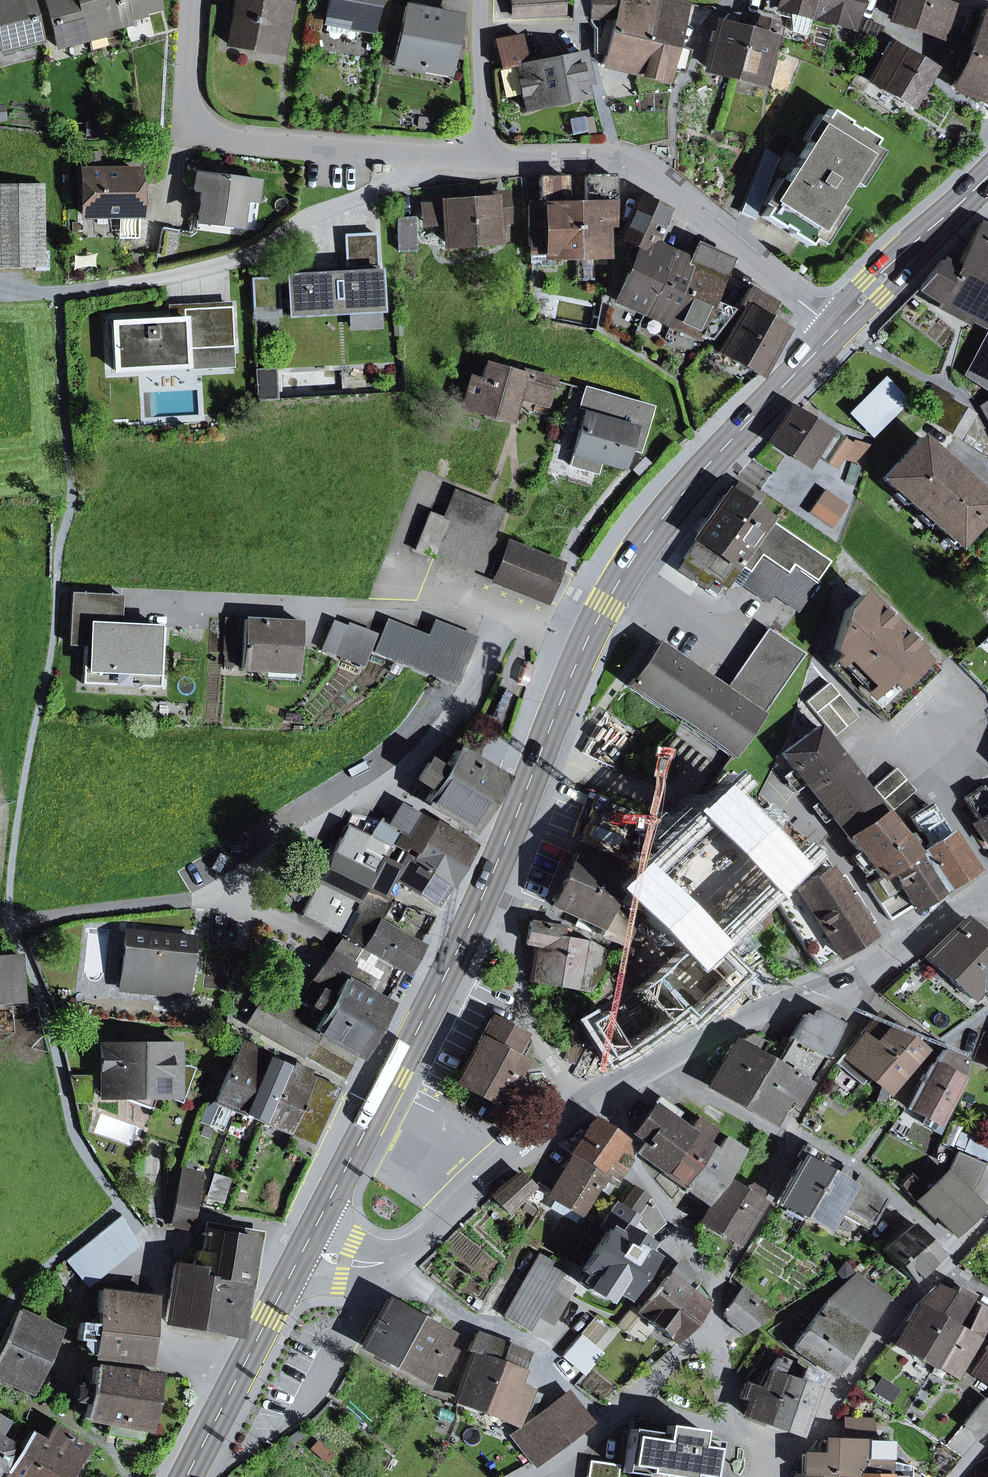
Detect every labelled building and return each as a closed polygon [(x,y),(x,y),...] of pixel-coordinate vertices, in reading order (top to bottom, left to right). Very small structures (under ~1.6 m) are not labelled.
[(39,39),(37,30),(29,0),(0,0),(0,41),(11,38),(13,47),(39,39)] [(78,0),(29,0),(37,30),(51,27),(53,36),(56,46),(76,41),(74,35),(86,32),(78,0)] [(118,0),(78,0),(86,32),(124,24),(122,16),(118,0)] [(122,16),(156,7),(154,0),(118,0),(122,16)] [(279,53),(289,4),(279,2),(279,0),(229,0),(229,5),(234,6),(227,44),(279,53)] [(370,26),(385,28),(389,4),(390,0),(330,0),(324,30),(346,34),(347,26),(369,30),(370,26)] [(512,16),(562,12),(561,0),(511,0),(512,16)] [(601,64),(635,72),(651,13),(654,2),(647,0),(573,0),(573,19),(588,19),(594,27),(595,53),(604,55),(601,64)] [(674,0),(654,0),(654,2),(651,13),(680,20),(685,3),(674,0)] [(811,17),(816,0),(765,0),(763,11),(776,14),(777,8),(790,11),(811,17)] [(811,17),(852,27),(858,0),(816,0),(811,17)] [(940,34),(950,5),(936,0),(898,0),(892,18),(918,26),(912,39),(929,51),(940,34)] [(425,61),(445,65),(454,15),(432,12),(423,10),(389,4),(385,28),(384,33),(398,36),(393,63),(423,68),(425,61)] [(979,98),(983,100),(987,88),(987,10),(983,8),(969,47),(955,79),(952,84),(980,96),(979,98)] [(811,17),(790,11),(791,31),(806,35),(811,17)] [(686,52),(673,49),(680,20),(651,13),(635,72),(667,80),(671,68),(681,70),(686,52)] [(723,20),(719,32),(713,31),(705,66),(733,75),(745,27),(736,25),(738,14),(729,13),(723,20)] [(757,20),(755,30),(745,27),(733,75),(763,81),(775,36),(769,35),(772,24),(757,20)] [(859,37),(874,44),(881,27),(866,21),(859,37)] [(39,39),(53,36),(51,27),(37,30),(39,39)] [(515,66),(525,108),(582,96),(575,54),(526,64),(520,35),(495,40),(500,69),(515,66)] [(460,36),(457,40),(454,58),(462,59),(463,51),(466,51),(466,36),(460,36)] [(954,40),(941,73),(955,79),(969,47),(954,40)] [(857,74),(911,106),(933,69),(927,66),(928,64),(889,42),(881,54),(872,49),(857,74)] [(788,234),(807,246),(812,239),(834,203),(848,181),(871,145),(875,139),(856,127),(855,129),(846,123),(848,121),(829,109),(761,216),(780,228),(781,226),(790,232),(788,234)] [(848,181),(857,187),(880,151),(871,145),(848,181)] [(83,238),(137,238),(136,171),(82,171),(83,238)] [(258,181),(196,173),(194,190),(201,191),(198,216),(205,217),(233,221),(240,222),(243,200),(255,201),(258,181)] [(585,202),(575,202),(576,255),(600,254),(599,226),(612,226),(612,175),(585,176),(585,202)] [(550,256),(576,255),(575,202),(566,202),(565,177),(539,178),(540,203),(528,203),(529,248),(550,247),(550,256)] [(43,266),(42,184),(0,185),(0,267),(43,266)] [(461,202),(443,204),(443,205),(445,221),(446,243),(496,239),(494,221),(506,220),(505,202),(486,203),(484,196),(461,197),(461,202)] [(640,198),(623,239),(632,243),(641,247),(642,245),(657,251),(667,228),(658,224),(664,210),(640,198)] [(812,239),(821,245),(844,209),(834,203),(812,239)] [(425,223),(445,221),(443,205),(424,207),(425,223)] [(204,225),(232,228),(233,221),(205,217),(204,225)] [(397,219),(398,251),(415,250),(414,218),(397,219)] [(980,223),(960,261),(987,275),(987,227),(980,223)] [(157,255),(174,258),(179,230),(163,227),(157,255)] [(344,235),(346,267),(377,266),(375,234),(344,235)] [(636,258),(617,300),(644,312),(670,257),(657,251),(642,245),(641,247),(632,243),(627,255),(636,258)] [(729,260),(697,245),(691,258),(697,261),(670,323),(697,335),(700,327),(713,333),(730,310),(710,302),(729,260)] [(530,267),(550,266),(550,256),(550,247),(529,248),(530,267)] [(670,257),(644,312),(670,323),(697,261),(691,258),(688,265),(670,257)] [(935,301),(967,318),(980,293),(987,285),(987,275),(960,261),(956,266),(941,260),(919,289),(935,301)] [(286,276),(378,271),(378,266),(377,266),(346,267),(285,271),(286,276)] [(380,303),(378,271),(286,276),(287,298),(278,299),(277,277),(251,279),(253,310),(278,308),(278,305),(287,304),(287,308),(288,308),(379,303),(380,303)] [(980,293),(967,318),(969,318),(987,328),(987,285),(980,293)] [(719,353),(759,375),(785,330),(766,319),(775,303),(749,288),(738,305),(743,309),(719,353)] [(168,320),(183,319),(182,309),(231,307),(231,302),(167,305),(168,320)] [(350,330),(380,329),(379,303),(288,308),(289,316),(349,312),(350,330)] [(187,367),(186,349),(233,347),(231,307),(182,309),(183,319),(168,320),(111,323),(114,370),(187,367)] [(697,335),(708,339),(713,333),(700,327),(697,335)] [(187,370),(234,368),(233,347),(186,349),(187,367),(187,370)] [(971,378),(987,388),(987,347),(971,378)] [(470,379),(463,406),(510,420),(517,396),(546,404),(552,380),(522,372),(520,377),(485,367),(481,382),(470,379)] [(276,399),(274,369),(255,370),(257,400),(276,399)] [(852,414),(871,432),(903,399),(885,382),(852,414)] [(626,448),(630,434),(642,438),(651,407),(584,387),(578,408),(585,410),(569,465),(596,473),(599,460),(621,466),(626,448)] [(979,407),(987,423),(987,400),(979,407)] [(956,437),(969,416),(946,403),(933,423),(956,437)] [(809,416),(806,421),(792,412),(773,441),(805,461),(811,452),(835,468),(841,459),(851,444),(826,427),(823,432),(818,429),(821,424),(809,416)] [(626,448),(639,451),(642,438),(630,434),(626,448)] [(957,545),(987,511),(987,499),(919,438),(882,479),(957,545)] [(862,460),(852,457),(857,442),(853,440),(851,444),(841,459),(861,465),(862,460)] [(857,442),(852,457),(862,460),(867,445),(857,442)] [(739,562),(737,560),(741,554),(765,518),(755,512),(741,502),(745,496),(732,487),(707,520),(709,521),(683,558),(694,565),(686,576),(704,588),(711,577),(725,587),(733,576),(739,567),(737,565),(739,562)] [(824,489),(808,512),(830,528),(847,505),(824,489)] [(502,510),(454,491),(443,518),(449,521),(451,515),(493,532),(502,510)] [(755,512),(759,506),(745,496),(741,502),(755,512)] [(415,550),(434,557),(437,551),(449,521),(443,518),(429,513),(415,550)] [(494,539),(491,538),(493,532),(451,515),(449,521),(437,551),(482,569),(494,539)] [(792,565),(815,581),(828,561),(765,518),(741,554),(754,564),(760,555),(786,573),(792,565)] [(508,545),(494,580),(545,601),(559,565),(508,545)] [(733,576),(741,582),(754,564),(741,554),(737,560),(739,562),(737,565),(739,567),(733,576)] [(760,555),(754,564),(741,582),(768,600),(773,592),(798,609),(817,582),(815,581),(792,565),(786,573),(760,555)] [(676,569),(686,576),(694,565),(683,558),(676,569)] [(164,627),(120,625),(122,595),(72,593),(69,645),(84,645),(82,684),(108,685),(109,672),(135,674),(135,686),(161,687),(164,627)] [(828,666),(883,721),(934,670),(861,595),(845,611),(834,650),(839,655),(828,666)] [(267,664),(298,666),(301,623),(244,619),(241,669),(266,670),(267,664)] [(457,684),(474,639),(433,623),(427,639),(386,623),(374,652),(457,684)] [(332,624),(321,650),(363,666),(375,637),(347,626),(345,629),(332,624)] [(775,633),(767,628),(725,688),(733,693),(775,633)] [(733,693),(762,714),(804,654),(775,633),(733,693)] [(730,758),(731,758),(762,714),(733,693),(725,688),(657,641),(627,686),(680,723),(730,758)] [(109,672),(108,685),(135,686),(135,674),(109,672)] [(805,701),(834,736),(857,717),(828,682),(805,701)] [(858,850),(892,823),(816,727),(782,753),(858,850)] [(425,800),(471,829),(501,779),(455,751),(443,771),(429,762),(418,779),(433,788),(425,800)] [(873,788),(892,810),(915,790),(895,768),(873,788)] [(981,786),(963,798),(978,820),(972,824),(983,841),(987,838),(987,796),(981,786)] [(919,831),(922,830),(930,843),(947,832),(929,804),(910,817),(919,831)] [(390,824),(401,830),(406,833),(417,815),(400,805),(390,824)] [(728,915),(718,903),(733,888),(747,874),(767,856),(758,847),(740,829),(717,806),(678,844),(652,869),(663,874),(645,908),(683,946),(684,947),(695,936),(707,949),(708,949),(724,933),(728,926),(728,915)] [(774,831),(751,808),(740,829),(758,847),(775,832),(774,831)] [(428,813),(421,809),(417,815),(406,833),(459,867),(471,848),(424,819),(428,813)] [(382,858),(384,859),(394,843),(401,830),(390,824),(382,819),(364,845),(364,847),(382,858)] [(911,906),(912,908),(928,898),(944,888),(920,849),(897,820),(892,823),(858,850),(873,870),(878,877),(867,884),(889,919),(911,906)] [(815,860),(781,824),(774,831),(775,832),(758,847),(767,856),(788,878),(815,860)] [(428,872),(448,884),(459,867),(406,833),(401,830),(394,843),(403,849),(406,846),(416,852),(411,859),(429,871),(428,872)] [(944,888),(971,870),(947,832),(930,843),(920,849),(944,888)] [(373,877),(382,858),(364,847),(364,845),(346,836),(335,858),(368,875),(373,877)] [(610,902),(613,894),(645,908),(663,874),(652,869),(628,860),(621,876),(576,855),(564,881),(610,902)] [(332,856),(319,882),(356,900),(368,875),(335,858),(332,856)] [(397,882),(435,904),(448,884),(428,872),(429,871),(411,859),(406,856),(400,868),(404,870),(397,882)] [(797,884),(794,884),(788,878),(767,856),(747,874),(773,900),(802,946),(793,956),(800,968),(813,962),(817,968),(869,935),(863,927),(872,921),(843,875),(834,881),(825,866),(797,884)] [(384,859),(382,858),(373,877),(364,894),(380,902),(389,879),(397,866),(384,859)] [(626,914),(628,910),(610,902),(564,881),(553,906),(577,917),(596,925),(597,926),(594,934),(622,946),(636,920),(626,914)] [(374,922),(385,905),(380,902),(364,894),(353,913),(356,915),(346,936),(344,936),(362,947),(403,974),(419,947),(374,922)] [(573,926),(591,935),(596,925),(577,917),(573,926)] [(944,974),(956,985),(987,947),(987,939),(965,919),(925,957),(938,969),(935,973),(940,978),(944,974)] [(529,976),(577,987),(577,985),(585,948),(585,945),(569,942),(571,933),(561,931),(562,927),(542,923),(530,921),(526,944),(534,946),(534,947),(529,976)] [(166,992),(167,986),(186,988),(191,939),(126,933),(121,988),(166,992)] [(370,977),(351,966),(362,947),(344,936),(299,998),(316,1008),(309,1020),(278,1002),(261,1031),(343,1078),(385,1005),(362,992),(370,977)] [(689,1018),(733,975),(708,949),(707,949),(695,936),(684,947),(683,946),(650,978),(679,1008),(689,1018)] [(987,997),(987,947),(956,985),(971,999),(980,989),(987,997)] [(585,948),(577,985),(589,989),(598,974),(602,951),(585,948)] [(22,998),(19,956),(0,957),(0,1000),(22,998)] [(613,1007),(585,1023),(607,1058),(653,1029),(679,1008),(650,978),(624,999),(624,998),(612,1006),(613,1007)] [(789,1038),(823,1058),(840,1024),(816,1010),(811,1019),(803,1015),(789,1038)] [(861,1085),(869,1076),(881,1086),(877,1102),(887,1110),(900,1094),(889,1086),(919,1047),(877,1014),(835,1064),(861,1085)] [(522,1060),(518,1058),(529,1039),(490,1019),(457,1081),(498,1104),(522,1060)] [(731,1044),(709,1082),(741,1101),(767,1059),(756,1053),(762,1043),(748,1034),(731,1044)] [(774,1119),(787,1098),(797,1104),(823,1058),(789,1038),(774,1063),(767,1059),(741,1101),(774,1119)] [(242,1041),(215,1101),(232,1108),(237,1110),(261,1058),(252,1054),(255,1047),(242,1041)] [(101,1097),(121,1097),(152,1109),(156,1097),(165,1097),(182,1103),(195,1068),(188,1065),(178,1065),(178,1044),(101,1045),(101,1097)] [(261,1058),(237,1110),(261,1121),(283,1066),(268,1062),(271,1055),(255,1047),(252,1054),(261,1058)] [(932,1064),(909,1109),(924,1116),(936,1123),(959,1078),(965,1060),(944,1050),(934,1064),(932,1064)] [(283,1066),(261,1121),(292,1133),(305,1104),(300,1102),(311,1077),(308,1076),(310,1071),(293,1064),(292,1068),(283,1066)] [(305,1104),(292,1133),(312,1142),(337,1088),(311,1077),(300,1102),(305,1104)] [(646,1143),(638,1153),(661,1170),(688,1132),(674,1122),(680,1114),(659,1099),(633,1133),(646,1143)] [(200,1119),(207,1122),(223,1129),(232,1108),(215,1101),(203,1110),(200,1119)] [(920,1123),(932,1129),(936,1123),(924,1116),(920,1123)] [(688,1132),(661,1170),(682,1185),(709,1147),(703,1143),(713,1129),(698,1119),(688,1132)] [(605,1164),(621,1172),(628,1159),(622,1140),(593,1121),(569,1153),(572,1155),(601,1173),(605,1164)] [(725,1138),(716,1152),(709,1147),(682,1185),(706,1203),(733,1166),(730,1163),(740,1149),(725,1138)] [(826,1171),(832,1162),(804,1145),(797,1156),(802,1158),(778,1200),(802,1214),(826,1171)] [(950,1167),(977,1179),(984,1164),(957,1152),(950,1167)] [(600,1178),(613,1186),(621,1172),(605,1164),(601,1173),(572,1155),(548,1192),(556,1196),(581,1210),(600,1178)] [(855,1177),(856,1175),(832,1162),(826,1171),(802,1214),(826,1228),(838,1206),(869,1223),(883,1199),(855,1177)] [(171,1224),(190,1229),(202,1175),(182,1169),(171,1224)] [(508,1213),(532,1187),(518,1173),(492,1196),(508,1213)] [(945,1173),(927,1192),(919,1200),(954,1234),(980,1208),(945,1173)] [(919,1200),(927,1192),(909,1174),(899,1185),(916,1203),(919,1200)] [(228,1181),(214,1177),(209,1195),(223,1198),(228,1181)] [(758,1201),(763,1193),(749,1185),(744,1193),(725,1182),(702,1219),(739,1242),(762,1204),(758,1201)] [(647,1198),(632,1188),(619,1207),(634,1217),(647,1198)] [(575,1220),(581,1210),(556,1196),(550,1206),(575,1220)] [(650,1234),(638,1220),(649,1202),(650,1202),(647,1198),(634,1217),(626,1230),(646,1244),(651,1236),(650,1234)] [(638,1220),(650,1234),(663,1223),(650,1202),(649,1202),(638,1220)] [(646,1244),(626,1230),(634,1217),(619,1207),(614,1204),(602,1223),(600,1227),(606,1232),(580,1271),(624,1298),(651,1257),(642,1251),(646,1244)] [(81,1250),(98,1271),(135,1241),(120,1218),(81,1250)] [(884,1250),(911,1280),(932,1258),(918,1243),(925,1237),(914,1224),(884,1250)] [(191,1267),(174,1264),(165,1321),(236,1333),(243,1287),(246,1287),(254,1239),(205,1230),(201,1253),(194,1251),(191,1267)] [(98,1271),(81,1250),(69,1260),(86,1281),(98,1271)] [(505,1317),(529,1331),(538,1315),(553,1290),(565,1269),(541,1255),(505,1317)] [(676,1263),(637,1312),(655,1327),(684,1291),(692,1282),(689,1280),(692,1277),(676,1263)] [(845,1282),(853,1274),(847,1266),(838,1275),(845,1282)] [(808,1357),(832,1374),(870,1324),(868,1323),(886,1297),(855,1276),(831,1296),(808,1328),(792,1352),(805,1361),(808,1357)] [(673,1341),(707,1301),(692,1282),(684,1291),(655,1327),(673,1341)] [(945,1344),(956,1328),(952,1325),(936,1316),(949,1293),(935,1286),(916,1304),(907,1321),(914,1325),(902,1345),(935,1365),(947,1345),(945,1344)] [(954,1287),(951,1293),(949,1293),(936,1316),(952,1325),(969,1294),(954,1287)] [(94,1342),(93,1356),(145,1361),(153,1296),(100,1288),(97,1325),(79,1323),(77,1341),(94,1342)] [(725,1320),(743,1334),(771,1316),(741,1289),(723,1312),(725,1320)] [(553,1324),(567,1299),(553,1290),(538,1315),(553,1324)] [(386,1359),(383,1364),(389,1367),(418,1316),(419,1316),(388,1299),(362,1345),(386,1359)] [(965,1332),(956,1328),(945,1344),(947,1345),(935,1365),(955,1376),(987,1317),(987,1312),(977,1306),(965,1332)] [(57,1330),(15,1311),(0,1344),(0,1378),(29,1391),(57,1330)] [(442,1344),(448,1333),(419,1316),(418,1316),(389,1367),(397,1372),(400,1366),(423,1380),(429,1370),(441,1377),(455,1351),(442,1344)] [(530,1358),(526,1357),(527,1354),(506,1346),(500,1361),(495,1359),(501,1344),(475,1333),(467,1351),(472,1353),(454,1398),(518,1423),(525,1406),(533,1409),(539,1394),(515,1385),(521,1371),(524,1372),(530,1358)] [(561,1357),(583,1375),(602,1353),(580,1334),(561,1357)] [(975,1375),(987,1383),(987,1355),(975,1375)] [(749,1402),(744,1415),(767,1423),(789,1363),(777,1357),(769,1371),(767,1370),(758,1388),(744,1383),(739,1398),(749,1402)] [(797,1433),(817,1377),(789,1363),(767,1423),(797,1433)] [(142,1440),(144,1429),(149,1430),(158,1376),(94,1366),(92,1367),(89,1386),(79,1385),(76,1400),(86,1402),(83,1419),(109,1423),(106,1442),(118,1444),(120,1436),(142,1440)] [(542,1414),(564,1441),(590,1422),(568,1394),(542,1414)] [(964,1422),(980,1435),(987,1425),(987,1401),(984,1398),(964,1422)] [(511,1436),(533,1465),(564,1441),(542,1414),(511,1436)] [(847,1415),(846,1435),(877,1436),(878,1416),(847,1415)] [(663,1434),(664,1426),(631,1421),(630,1429),(663,1434)] [(78,1464),(89,1447),(53,1426),(43,1442),(20,1428),(10,1446),(11,1446),(58,1476),(62,1476),(73,1461),(78,1464)] [(630,1429),(623,1473),(643,1476),(651,1476),(712,1476),(717,1442),(699,1440),(700,1431),(664,1426),(663,1434),(630,1429)] [(11,1446),(10,1446),(0,1440),(0,1464),(11,1446)] [(823,1440),(823,1454),(801,1454),(801,1475),(835,1475),(855,1475),(859,1475),(859,1462),(869,1462),(869,1465),(887,1466),(888,1441),(823,1440)] [(11,1446),(0,1464),(0,1469),(11,1476),(58,1476),(11,1446)] [(589,1461),(586,1476),(617,1476),(618,1465),(589,1461)] [(887,1466),(869,1465),(869,1462),(859,1462),(859,1475),(855,1475),(855,1476),(887,1476),(887,1466)]
